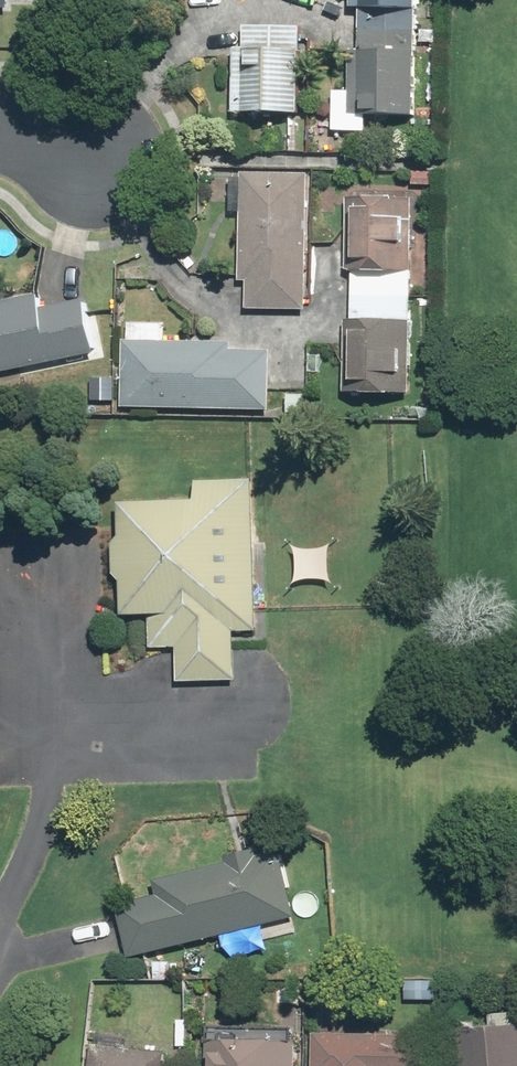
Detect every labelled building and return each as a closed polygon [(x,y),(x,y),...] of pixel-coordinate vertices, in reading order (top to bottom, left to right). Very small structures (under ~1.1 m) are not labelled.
[(425,10),(425,0),(358,0),(358,10),(425,10)] [(352,17),(352,111),(424,111),(424,17),(352,17)] [(307,20),(241,20),(240,116),(307,116),(307,20)] [(246,170),(245,309),(314,310),(315,171),(246,170)] [(421,193),(363,192),(362,382),(420,383),(421,193)] [(5,391),(1,370),(102,354),(91,286),(0,301),(0,391),(5,391)] [(126,337),(125,394),(279,397),(280,340),(126,337)] [(267,485),(138,483),(136,613),(160,613),(160,639),(200,639),(200,675),(245,675),(246,615),(266,615),(267,485)] [(163,889),(121,899),(134,955),(302,915),(285,848),(160,878),(163,889)] [(319,1065),(433,1065),(433,1026),(319,1028),(319,1065)] [(462,1033),(464,1065),(516,1065),(516,1029),(462,1033)] [(228,1065),(302,1065),(303,1032),(228,1031),(228,1065)] [(93,1065),(173,1065),(176,1039),(96,1032),(93,1065)]
